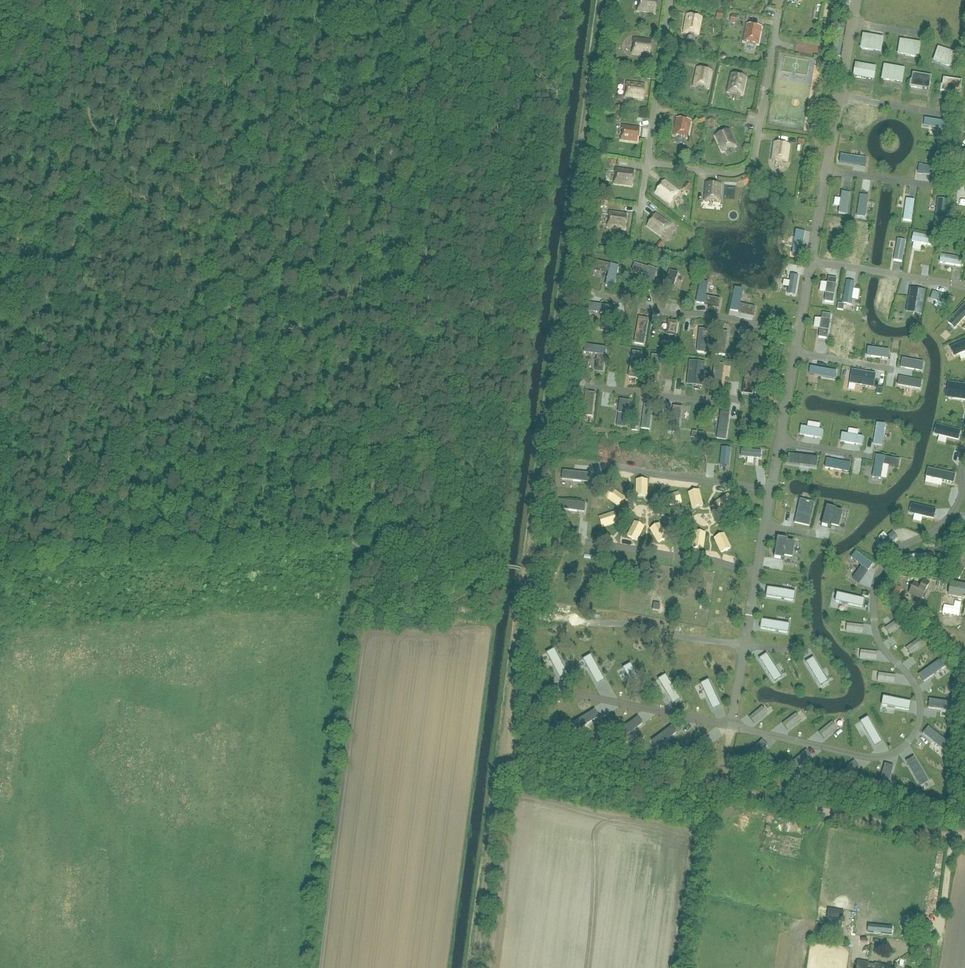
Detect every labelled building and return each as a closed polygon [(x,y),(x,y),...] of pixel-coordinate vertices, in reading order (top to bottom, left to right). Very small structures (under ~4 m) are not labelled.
[(656,0),(639,0),(639,1),(641,1),(640,8),(638,8),(638,12),(655,14),(656,0)] [(916,0),(894,0),(893,9),(914,12),(916,0)] [(943,13),(944,0),(926,0),(925,11),(943,13)] [(698,36),(701,19),(687,16),(684,33),(687,34),(688,32),(695,33),(695,35),(698,36)] [(950,21),(950,36),(963,36),(962,20),(950,21)] [(758,45),(761,28),(747,25),(744,42),(747,43),(748,41),(755,42),(755,44),(758,45)] [(864,36),(861,49),(880,52),(882,40),(864,36)] [(649,57),(651,42),(634,40),(634,43),(636,44),(635,51),(633,51),(632,54),(649,57)] [(901,42),(899,55),(917,58),(919,45),(901,42)] [(941,49),(936,63),(952,69),(957,55),(941,49)] [(885,81),(906,83),(908,69),(887,67),(885,81)] [(859,79),(876,79),(876,68),(859,68),(859,79)] [(708,89),(711,72),(697,69),(694,86),(697,87),(698,85),(705,86),(704,88),(708,89)] [(931,90),(933,78),(916,75),(914,88),(931,90)] [(742,95),(746,78),(731,76),(728,92),(732,93),(732,91),(739,92),(739,94),(742,95)] [(642,100),(644,86),(627,84),(627,87),(629,87),(628,95),(626,94),(626,98),(642,100)] [(687,123),(680,122),(680,120),(677,119),(673,136),(688,139),(691,122),(688,121),(687,123)] [(929,120),(928,127),(948,131),(949,131),(950,123),(929,120)] [(638,143),(639,129),(623,127),(622,130),(624,130),(623,138),(621,137),(621,141),(638,143)] [(736,146),(729,131),(716,137),(722,152),(726,151),(725,149),(732,146),(732,148),(736,146)] [(787,163),(789,146),(775,144),(772,161),(776,161),(776,160),(783,161),(783,162),(787,163)] [(867,168),(868,159),(840,155),(839,164),(867,168)] [(943,178),(945,168),(919,163),(917,173),(943,178)] [(631,187),(633,172),(617,170),(616,173),(618,174),(617,181),(615,181),(615,184),(631,187)] [(676,195),(679,192),(665,182),(656,194),(670,204),(672,201),(670,200),(675,194),(676,195)] [(719,203),(721,186),(706,184),(705,201),(708,202),(708,200),(716,201),(716,202),(719,203)] [(688,194),(691,189),(686,185),(683,190),(688,194)] [(851,196),(842,195),(838,216),(847,217),(851,196)] [(869,198),(860,196),(856,219),(866,221),(869,198)] [(947,199),(937,198),(933,226),(943,228),(947,199)] [(914,200),(907,199),(903,221),(911,222),(914,200)] [(706,205),(707,213),(726,212),(726,205),(706,205)] [(625,230),(627,215),(610,213),(609,216),(611,217),(610,224),(608,224),(608,227),(625,230)] [(668,228),(670,225),(656,215),(648,227),(661,237),(663,234),(662,233),(666,227),(668,228)] [(857,230),(857,250),(866,250),(867,230),(857,230)] [(933,236),(913,231),(911,241),(931,245),(933,236)] [(807,234),(796,232),(792,258),(803,260),(807,234)] [(902,263),(906,241),(897,239),(893,262),(902,263)] [(664,247),(659,243),(655,248),(660,252),(664,247)] [(939,264),(961,267),(962,257),(941,254),(939,264)] [(620,295),(624,268),(613,267),(609,293),(620,295)] [(648,277),(649,272),(640,269),(638,274),(648,277)] [(679,277),(668,273),(660,298),(670,301),(679,277)] [(838,281),(828,280),(824,304),(835,306),(838,281)] [(855,281),(847,280),(843,303),(852,304),(855,281)] [(709,285),(699,283),(695,305),(705,307),(709,285)] [(926,289),(911,287),(907,311),(922,314),(926,289)] [(885,312),(895,315),(901,291),(891,289),(885,312)] [(745,293),(735,291),(730,313),(740,315),(745,293)] [(953,306),(939,302),(937,309),(951,313),(953,306)] [(948,322),(955,328),(964,318),(964,304),(948,322)] [(591,316),(591,326),(604,327),(605,316),(591,316)] [(687,324),(687,334),(696,334),(695,324),(687,324)] [(832,342),(833,333),(822,332),(822,342),(832,342)] [(952,335),(946,340),(950,345),(956,341),(952,335)] [(950,346),(953,355),(964,350),(964,340),(950,346)] [(888,360),(889,351),(866,348),(865,357),(888,360)] [(925,361),(902,357),(901,366),(923,370),(925,361)] [(599,373),(605,374),(609,361),(603,360),(599,373)] [(836,372),(811,368),(809,377),(834,382),(836,372)] [(877,374),(852,370),(850,382),(875,386),(877,374)] [(923,380),(899,375),(897,385),(921,390),(923,380)] [(946,382),(944,397),(964,400),(964,385),(946,382)] [(589,421),(599,422),(600,396),(590,395),(589,421)] [(682,409),(673,407),(669,431),(679,432),(682,409)] [(730,416),(721,415),(717,442),(726,443),(730,416)] [(876,422),(873,443),(883,444),(886,423),(876,422)] [(958,441),(961,430),(936,424),(934,435),(958,441)] [(823,429),(801,426),(800,434),(822,437),(823,429)] [(864,436),(843,433),(841,441),(863,444),(864,436)] [(950,449),(951,439),(942,438),(941,448),(950,449)] [(731,448),(722,447),(721,464),(720,466),(729,467),(731,448)] [(761,451),(741,450),(740,457),(760,459),(761,451)] [(899,458),(876,454),(873,477),(881,478),(884,463),(898,465),(899,458)] [(816,458),(789,455),(787,467),(815,470),(816,458)] [(852,462),(827,457),(826,466),(851,470),(852,462)] [(865,477),(865,465),(855,465),(854,476),(865,477)] [(929,466),(927,475),(953,482),(955,472),(929,466)] [(885,479),(877,479),(877,482),(891,483),(891,467),(885,467),(885,479)] [(578,471),(562,470),(561,480),(588,483),(590,472),(578,471)] [(930,481),(930,490),(956,490),(956,482),(930,481)] [(800,498),(795,522),(806,524),(811,500),(800,498)] [(584,513),(586,504),(558,500),(557,509),(584,513)] [(912,503),(910,512),(934,517),(936,508),(912,503)] [(837,506),(828,504),(823,524),(832,526),(837,506)] [(778,535),(775,555),(784,556),(785,554),(793,555),(795,540),(788,539),(788,537),(778,535)] [(856,551),(852,557),(863,565),(868,569),(873,563),(856,551)] [(863,565),(861,567),(854,577),(860,581),(868,569),(863,565)] [(963,586),(950,584),(948,597),(961,599),(961,598),(964,599),(964,587),(963,586)] [(920,599),(925,590),(914,585),(910,594),(920,599)] [(767,590),(765,598),(793,603),(794,595),(767,590)] [(864,600),(836,595),(834,605),(862,609),(864,600)] [(885,615),(878,620),(878,624),(879,628),(880,631),(881,635),(882,639),(883,642),(885,646),(889,650),(890,651),(903,641),(924,626),(923,625),(900,604),(885,615)] [(912,614),(916,610),(911,605),(906,609),(912,614)] [(788,626),(762,621),(760,631),(786,636),(788,626)] [(846,626),(845,634),(862,636),(863,628),(846,626)] [(903,641),(890,651),(907,668),(909,671),(910,672),(924,660),(943,645),(924,626),(903,641)] [(525,684),(534,686),(562,692),(563,692),(564,687),(584,691),(567,660),(553,636),(552,634),(540,632),(532,631),(525,684)] [(590,641),(552,634),(553,636),(567,660),(584,691),(622,699),(607,671),(595,650),(590,641)] [(627,648),(590,641),(595,650),(607,671),(622,699),(624,700),(660,707),(643,676),(630,653),(627,648)] [(910,672),(911,673),(912,675),(914,677),(916,680),(917,682),(919,685),(920,687),(921,690),(922,693),(947,683),(964,676),(964,666),(943,645),(924,660),(910,672)] [(643,651),(627,648),(630,653),(643,676),(660,707),(699,715),(698,714),(686,693),(673,670),(665,654),(643,651)] [(860,653),(859,661),(876,663),(877,655),(860,653)] [(733,666),(665,654),(673,670),(686,693),(698,714),(699,715),(721,720),(727,721),(729,710),(729,709),(736,667),(733,666)] [(767,657),(759,661),(774,685),(781,680),(767,657)] [(805,666),(819,689),(827,684),(813,661),(805,666)] [(895,677),(878,675),(877,684),(894,685),(895,677)] [(922,693),(922,696),(923,698),(924,701),(924,704),(924,707),(924,710),(924,713),(924,715),(941,722),(964,732),(964,676),(947,683),(922,693)] [(910,703),(883,698),(881,709),(908,713),(910,703)] [(551,733),(547,736),(591,746),(607,733),(619,724),(634,712),(634,711),(590,702),(567,721),(551,733)] [(748,719),(754,726),(767,717),(762,709),(748,719)] [(607,733),(591,746),(630,755),(642,745),(657,733),(674,719),(634,711),(634,712),(619,724),(607,733)] [(915,740),(936,764),(958,790),(964,748),(964,732),(941,722),(924,715),(924,716),(923,719),(923,722),(922,724),(921,727),(920,730),(919,733),(918,735),(917,738),(915,740)] [(782,726),(787,732),(800,723),(795,716),(782,726)] [(642,745),(630,755),(668,764),(677,756),(696,741),(713,728),(674,719),(657,733),(642,745)] [(882,743),(868,721),(860,725),(874,748),(882,743)] [(818,734),(823,741),(837,731),(832,724),(818,734)] [(901,754),(899,755),(905,781),(915,821),(948,828),(952,827),(952,825),(958,790),(936,764),(915,740),(913,742),(912,744),(910,747),(908,749),(906,750),(903,752),(901,754)] [(795,745),(752,783),(755,784),(796,793),(839,755),(806,748),(801,746),(795,745)] [(839,755),(796,793),(798,794),(846,805),(867,780),(883,761),(880,761),(877,762),(874,762),(872,762),(869,762),(866,761),(863,761),(861,760),(844,756),(839,755)] [(867,780),(846,805),(847,805),(915,821),(905,781),(899,755),(896,757),(894,758),(891,759),(888,760),(886,760),(883,761),(867,780)] [(844,914),(828,912),(827,919),(843,921),(844,914)] [(892,927),(868,925),(867,932),(891,935),(892,927)]
